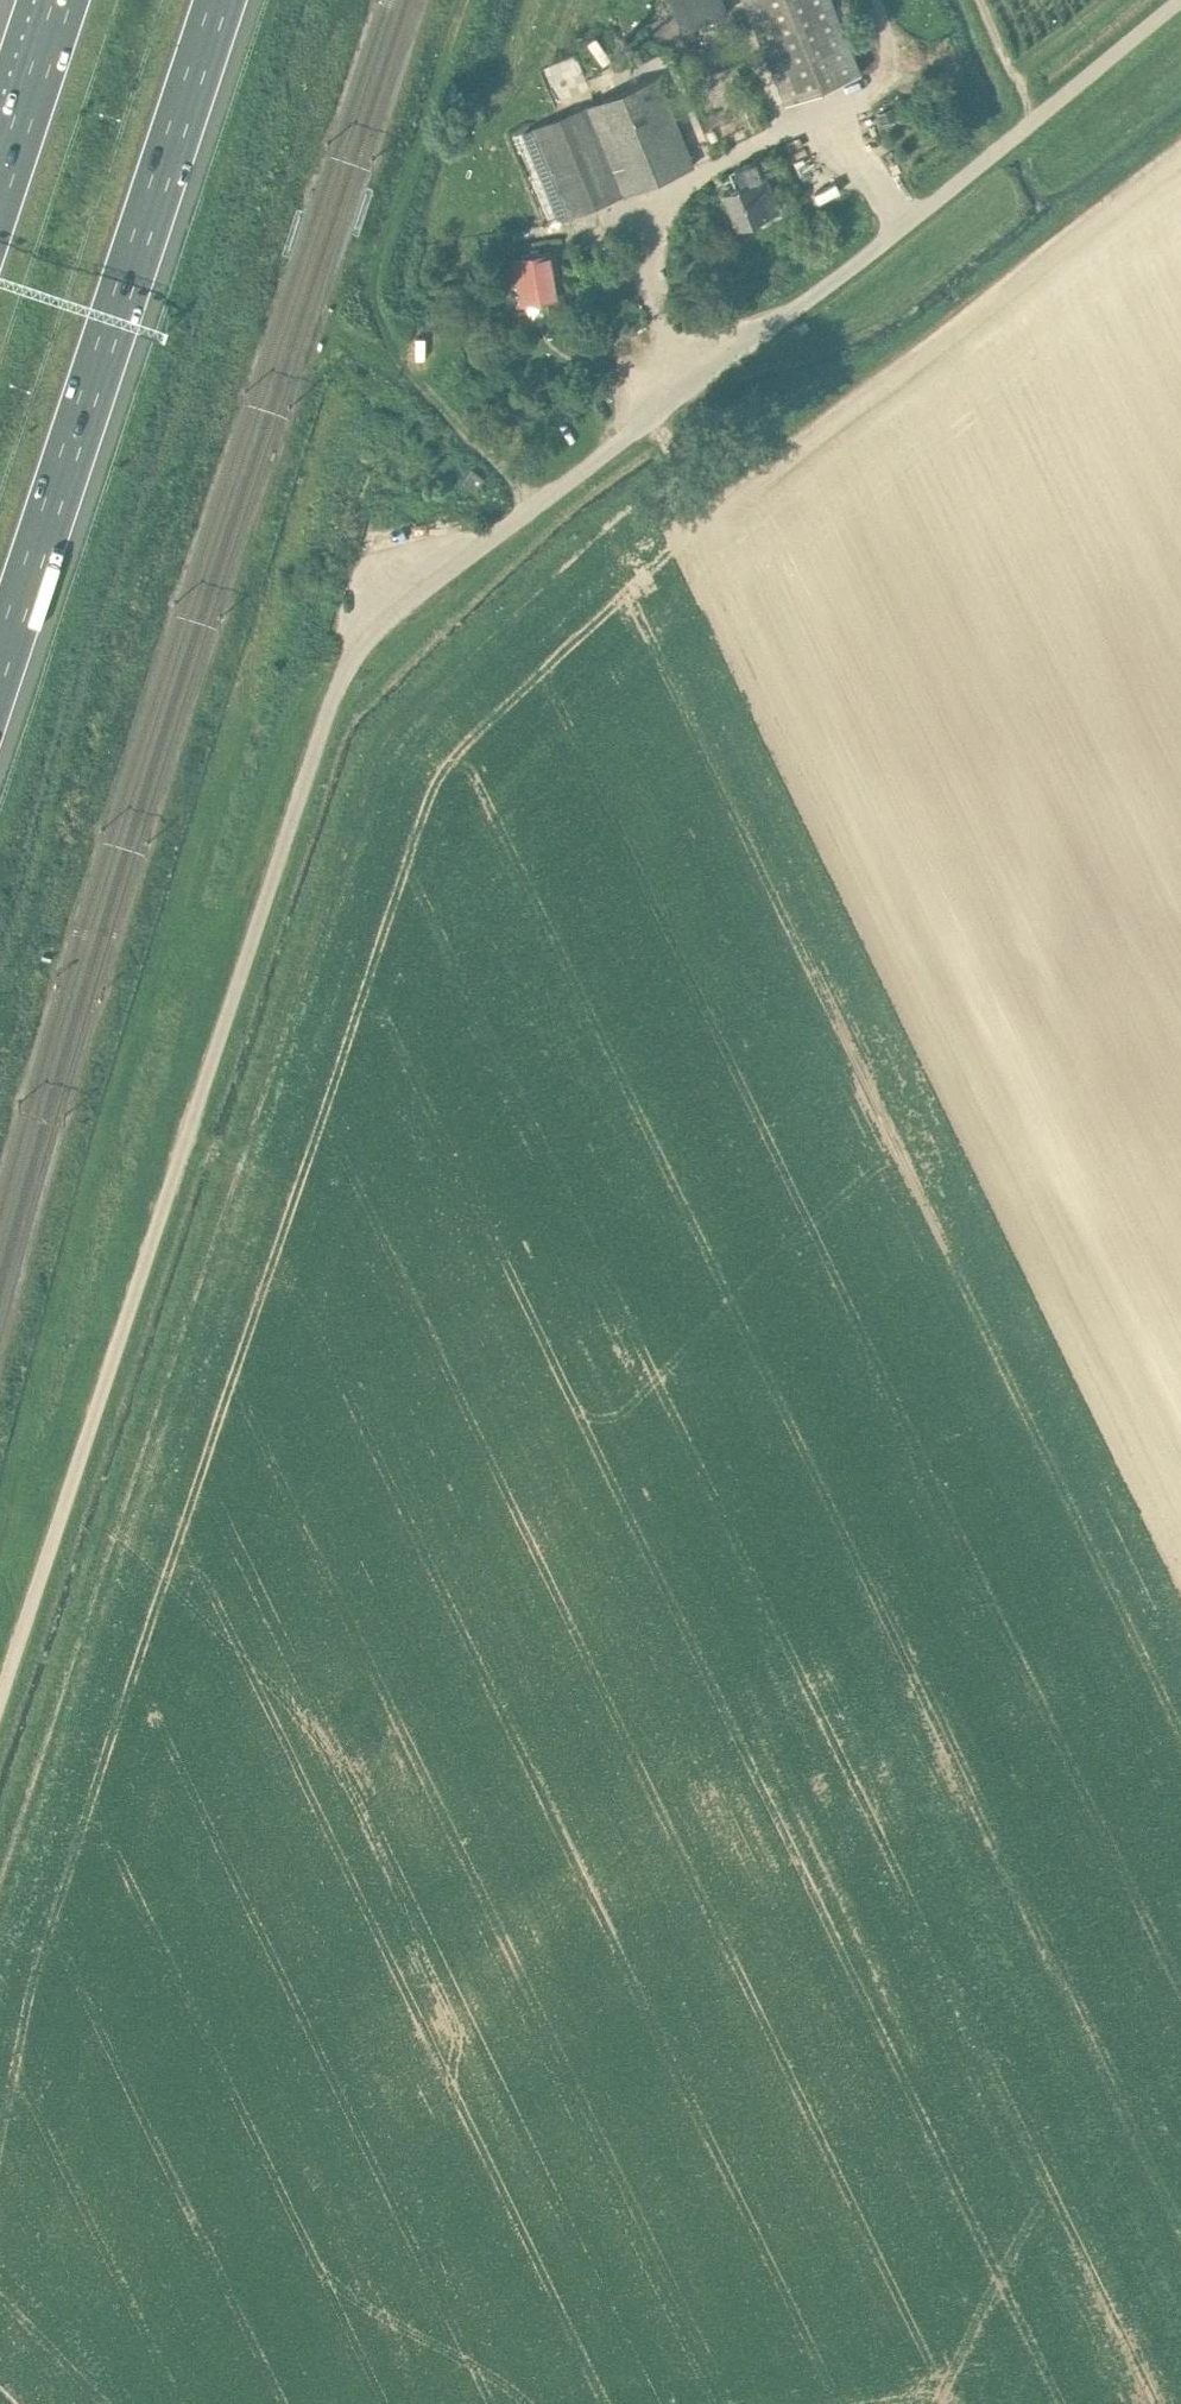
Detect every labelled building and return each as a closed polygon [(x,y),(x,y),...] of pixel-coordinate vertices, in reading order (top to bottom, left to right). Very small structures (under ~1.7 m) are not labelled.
[(724,0),(669,0),(681,30),(728,11),(724,0)] [(786,102),(835,82),(862,71),(833,0),(744,0),(786,102)] [(744,58),(734,62),(737,71),(748,67),(744,58)] [(588,105),(623,193),(693,164),(658,76),(588,105)] [(742,83),(720,92),(726,107),(727,107),(737,103),(746,126),(758,121),(742,83)] [(623,193),(588,105),(535,126),(570,214),(623,193)] [(741,183),(725,190),(739,226),(779,210),(764,174),(762,175),(756,160),(735,168),(741,183)] [(498,247),(488,249),(491,261),(493,260),(501,258),(498,247)] [(554,249),(512,256),(517,285),(520,303),(548,298),(562,296),(558,275),(569,274),(568,268),(567,262),(557,264),(554,249)] [(472,485),(475,488),(484,477),(473,468),(464,478),(472,485)]
